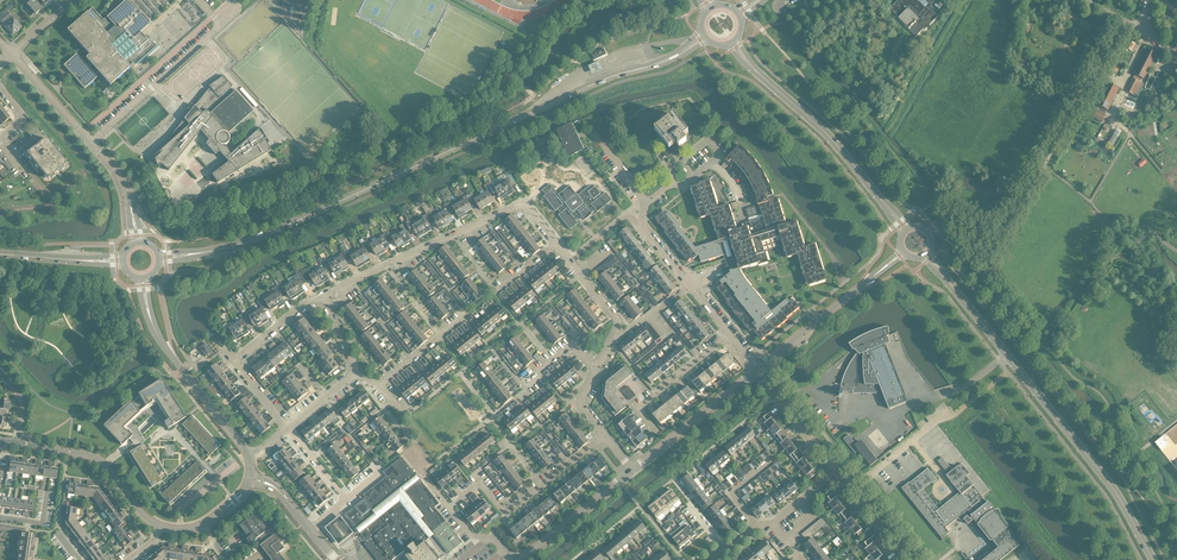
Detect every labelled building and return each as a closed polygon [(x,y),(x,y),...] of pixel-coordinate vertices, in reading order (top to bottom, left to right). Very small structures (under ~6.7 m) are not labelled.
[(36,0),(31,0),(27,4),(28,5),(25,8),(31,15),(35,12),(36,14),(43,7),(36,0)] [(64,65),(85,88),(97,77),(96,75),(99,72),(100,74),(110,85),(130,67),(129,66),(132,63),(134,66),(156,46),(146,35),(144,37),(140,32),(151,22),(141,11),(139,13),(137,11),(140,8),(132,0),(131,0),(129,2),(127,0),(125,0),(107,16),(107,17),(103,20),(92,7),(67,30),(85,49),(78,55),(76,53),(64,65)] [(294,0),(282,0),(281,6),(304,9),(305,2),(294,0)] [(925,8),(917,0),(899,0),(891,8),(899,17),(898,18),(909,28),(908,29),(916,36),(924,29),(916,21),(919,18),(916,16),(924,9),(925,8)] [(13,18),(9,14),(10,14),(5,8),(0,13),(0,20),(1,22),(2,21),(5,24),(13,18)] [(930,9),(928,11),(925,8),(924,9),(916,16),(919,18),(916,21),(924,29),(938,16),(930,9)] [(13,17),(13,18),(5,24),(5,25),(12,34),(21,26),(13,17)] [(595,59),(606,54),(604,48),(592,54),(595,59)] [(1155,54),(1147,49),(1134,74),(1143,78),(1155,54)] [(599,60),(588,65),(592,73),(603,68),(599,60)] [(163,151),(161,149),(153,156),(158,168),(161,164),(168,170),(201,130),(209,139),(205,143),(215,154),(219,151),(226,158),(213,170),(215,172),(212,174),(217,183),(234,172),(238,169),(239,169),(271,150),(267,143),(269,142),(260,127),(230,154),(224,144),(226,143),(228,142),(229,140),(229,138),(229,136),(238,132),(254,112),(233,88),(230,91),(229,90),(232,85),(223,75),(209,86),(213,90),(212,91),(208,89),(189,113),(190,114),(184,118),(169,138),(173,142),(163,151)] [(1150,75),(1145,88),(1150,90),(1156,77),(1150,75)] [(1127,91),(1135,95),(1142,83),(1133,78),(1127,91)] [(1102,122),(1106,115),(1105,114),(1107,110),(1108,110),(1119,88),(1108,82),(1096,104),(1101,107),(1099,111),(1096,109),(1092,117),(1102,122)] [(240,89),(246,96),(248,94),(242,87),(240,89)] [(257,104),(251,97),(249,99),(255,106),(257,104)] [(6,112),(0,117),(0,121),(2,124),(10,117),(6,112)] [(672,115),(654,130),(655,132),(668,148),(670,147),(663,153),(664,153),(667,157),(671,154),(674,152),(680,147),(680,146),(686,141),(686,142),(689,139),(685,135),(687,133),(688,132),(689,132),(674,113),(672,115)] [(577,140),(574,135),(571,127),(561,132),(566,145),(577,140)] [(1117,135),(1112,133),(1107,142),(1111,144),(1117,135)] [(67,163),(52,145),(46,138),(38,144),(39,145),(36,147),(35,147),(27,153),(48,178),(56,172),(55,172),(58,169),(59,170),(67,163)] [(577,140),(566,145),(570,153),(580,148),(577,140)] [(659,214),(655,218),(666,231),(664,232),(688,261),(692,258),(693,259),(699,255),(701,262),(723,255),(724,258),(726,257),(731,272),(720,281),(722,284),(717,288),(727,301),(726,302),(750,331),(752,329),(761,340),(787,319),(786,317),(799,307),(796,303),(793,299),(794,298),(793,296),(789,300),(787,298),(771,311),(746,281),(739,269),(758,263),(759,264),(768,261),(766,252),(764,252),(761,242),(780,236),(787,257),(797,254),(807,286),(813,284),(813,286),(815,285),(814,283),(820,282),(821,283),(822,283),(822,281),(826,280),(822,267),(824,266),(823,264),(822,265),(819,258),(821,257),(821,256),(819,256),(817,249),(818,249),(818,247),(816,248),(815,243),(804,247),(803,243),(805,242),(804,241),(803,241),(801,235),(802,235),(802,234),(802,233),(800,234),(798,226),(799,225),(799,223),(797,224),(796,221),(786,224),(784,220),(786,220),(786,218),(784,218),(782,213),(784,212),(783,210),(782,211),(779,204),(781,204),(781,202),(779,202),(777,196),(773,198),(772,195),(773,195),(770,187),(766,179),(762,171),(757,164),(752,157),(746,151),(739,145),(733,153),(732,152),(726,159),(729,162),(731,159),(735,162),(740,168),(744,174),(748,180),(752,186),(755,193),(757,200),(756,200),(758,205),(746,208),(748,217),(761,213),(763,217),(735,225),(728,204),(718,207),(709,179),(698,183),(699,184),(691,187),(693,194),(691,195),(692,197),(694,196),(696,204),(694,205),(695,207),(697,206),(699,213),(697,213),(697,215),(699,215),(700,218),(711,215),(719,240),(695,247),(680,228),(681,227),(669,212),(667,213),(664,209),(658,213),(659,214)] [(196,154),(191,158),(197,164),(202,160),(196,154)] [(504,175),(505,177),(504,177),(504,180),(500,182),(501,184),(507,193),(513,189),(511,186),(514,184),(507,173),(504,175)] [(507,193),(501,184),(494,188),(491,183),(488,184),(495,196),(498,194),(500,197),(507,193)] [(495,196),(488,184),(485,186),(488,191),(481,195),(487,205),(494,201),(492,198),(495,196)] [(590,186),(586,189),(577,195),(570,186),(559,195),(550,184),(542,190),(543,190),(546,194),(544,196),(555,210),(555,211),(557,209),(561,213),(559,215),(570,229),(578,223),(576,220),(582,216),(585,220),(592,214),(592,213),(596,210),(597,212),(612,200),(606,192),(601,196),(599,194),(601,193),(595,186),(592,188),(590,186)] [(168,189),(165,190),(169,201),(173,200),(168,189)] [(487,205),(481,195),(475,199),(471,192),(468,194),(473,203),(476,201),(480,209),(487,205)] [(473,203),(468,194),(462,198),(463,200),(460,203),(466,212),(472,208),(470,205),(473,203)] [(730,203),(734,214),(740,212),(737,201),(730,203)] [(466,212),(460,203),(453,207),(450,202),(447,203),(454,215),(456,213),(459,216),(466,212)] [(445,208),(439,212),(447,225),(450,223),(450,221),(453,220),(450,216),(454,215),(447,203),(444,205),(445,208)] [(439,212),(432,216),(430,212),(426,213),(432,222),(433,224),(436,222),(439,228),(442,227),(443,228),(447,225),(439,212)] [(432,222),(426,213),(421,217),(422,219),(418,222),(424,231),(431,227),(429,224),(432,222)] [(512,214),(505,220),(508,224),(504,226),(506,229),(517,220),(512,214)] [(517,220),(506,229),(508,231),(512,229),(514,232),(522,226),(517,220)] [(409,221),(405,223),(412,234),(415,232),(417,235),(424,231),(418,222),(412,226),(409,221)] [(412,234),(405,223),(402,224),(405,229),(399,233),(405,245),(409,242),(409,240),(411,239),(409,235),(412,234)] [(522,226),(514,232),(517,235),(514,238),(516,240),(526,232),(522,226)] [(631,233),(626,227),(619,233),(624,239),(631,233)] [(405,245),(399,233),(392,237),(388,231),(385,232),(390,241),(393,239),(398,247),(400,246),(402,247),(405,245)] [(379,236),(380,237),(377,239),(377,240),(377,241),(384,252),(387,250),(387,248),(389,246),(387,243),(390,241),(385,232),(379,236)] [(531,238),(526,232),(516,240),(518,243),(521,240),(524,244),(531,238)] [(631,233),(624,239),(629,245),(636,239),(631,233)] [(486,235),(476,244),(480,250),(488,244),(485,241),(488,238),(486,235)] [(531,238),(524,244),(526,247),(523,249),(525,252),(536,243),(531,238)] [(372,239),(369,241),(368,240),(364,242),(371,253),(374,251),(376,254),(378,253),(380,254),(384,252),(377,241),(376,240),(373,242),(372,239)] [(641,245),(636,239),(629,245),(632,249),(629,251),(631,253),(633,251),(641,245)] [(347,249),(347,250),(341,241),(339,243),(343,249),(349,260),(352,258),(357,266),(358,267),(360,267),(364,264),(357,252),(351,256),(347,249)] [(364,248),(357,252),(364,264),(370,261),(370,259),(370,258),(368,254),(371,253),(364,242),(361,243),(364,248)] [(540,249),(536,243),(525,252),(527,254),(530,252),(533,255),(540,249)] [(490,247),(488,244),(480,250),(485,256),(496,247),(494,245),(490,247)] [(446,245),(438,251),(441,254),(438,257),(440,260),(451,251),(446,245)] [(645,251),(641,245),(633,251),(638,257),(645,251)] [(498,250),(496,247),(485,256),(490,261),(497,255),(494,252),(498,250)] [(342,250),(343,252),(338,255),(340,257),(336,260),(343,271),(349,267),(346,262),(349,260),(343,249),(342,250)] [(451,251),(440,260),(442,262),(445,259),(448,263),(455,257),(451,251)] [(645,251),(638,257),(643,263),(650,257),(645,251)] [(326,259),(325,259),(322,255),(320,256),(321,257),(330,272),(333,270),(336,275),(343,271),(336,260),(329,264),(326,259)] [(497,255),(490,261),(494,267),(505,259),(503,256),(500,259),(497,255)] [(320,262),(322,265),(315,269),(316,271),(323,283),(329,280),(329,278),(328,277),(329,277),(327,273),(330,272),(321,257),(318,258),(320,262)] [(455,257),(448,263),(450,266),(447,269),(449,271),(460,262),(455,257)] [(650,257),(643,263),(648,269),(655,263),(650,257)] [(507,261),(505,259),(494,267),(499,273),(506,267),(504,264),(507,261)] [(554,261),(549,266),(556,274),(561,270),(554,261)] [(460,262),(449,271),(451,274),(454,271),(457,274),(465,268),(460,262)] [(662,271),(657,265),(650,271),(655,277),(662,271)] [(556,274),(549,266),(544,270),(551,278),(556,274)] [(306,268),(298,274),(304,284),(312,279),(315,285),(316,285),(316,286),(318,286),(323,283),(316,271),(310,275),(306,268)] [(465,268),(457,274),(460,277),(456,280),(459,283),(469,274),(465,268)] [(419,272),(416,269),(409,275),(413,281),(424,272),(422,270),(419,272)] [(551,278),(544,270),(539,274),(545,282),(551,278)] [(605,272),(602,274),(599,276),(598,277),(603,283),(613,275),(611,272),(608,275),(605,271),(605,272)] [(662,271),(655,277),(659,283),(666,277),(662,271)] [(424,272),(413,281),(418,286),(426,280),(423,277),(426,275),(424,272)] [(304,284),(298,274),(292,277),(294,282),(291,284),(298,295),(303,292),(304,290),(303,289),(301,285),(304,284)] [(545,282),(539,274),(534,278),(540,286),(545,282)] [(615,277),(613,275),(603,283),(607,289),(615,283),(612,280),(615,277)] [(463,292),(474,283),(469,277),(462,283),(465,287),(461,289),(463,292)] [(671,283),(666,277),(659,283),(664,289),(671,283)] [(381,278),(374,284),(377,288),(373,290),(375,293),(386,284),(381,278)] [(540,286),(534,278),(528,282),(535,291),(540,286)] [(428,284),(426,280),(418,286),(423,292),(433,283),(431,281),(428,284)] [(281,283),(278,285),(284,294),(287,292),(290,298),(291,297),(291,298),(293,299),(298,295),(291,284),(290,282),(283,286),(281,283)] [(433,283),(423,292),(427,298),(435,292),(432,289),(438,284),(436,282),(433,284),(433,283)] [(479,289),(474,283),(463,292),(466,295),(469,292),(471,295),(479,289)] [(617,286),(615,283),(607,289),(612,295),(623,286),(621,283),(617,286)] [(676,289),(671,283),(664,289),(669,295),(676,289)] [(391,290),(386,284),(375,293),(377,295),(381,293),(383,296),(391,290)] [(276,294),(272,296),(278,306),(279,308),(284,304),(285,303),(284,302),(284,301),(281,296),(284,294),(278,285),(272,289),(276,294)] [(536,295),(529,286),(524,291),(530,299),(536,295)] [(625,288),(623,286),(612,295),(617,301),(624,294),(622,291),(625,288)] [(479,289),(471,295),(474,298),(471,301),(473,304),(484,295),(479,289)] [(575,289),(567,295),(570,298),(567,301),(569,303),(579,294),(575,289)] [(391,290),(383,296),(386,299),(383,302),(385,304),(395,296),(391,290)] [(530,299),(524,291),(518,295),(525,303),(530,299)] [(432,307),(440,301),(437,298),(440,296),(438,293),(428,302),(432,307)] [(634,296),(632,293),(621,302),(626,308),(633,301),(631,298),(634,296)] [(579,294),(569,303),(571,306),(574,303),(576,306),(584,300),(579,294)] [(525,303),(518,295),(513,299),(520,307),(525,303)] [(266,296),(261,300),(266,308),(269,306),(271,310),(278,306),(272,296),(268,298),(266,296)] [(400,301),(395,296),(385,304),(387,307),(390,304),(393,307),(400,301)] [(520,307),(513,299),(508,303),(515,311),(520,307)] [(681,299),(674,305),(678,311),(686,305),(681,299)] [(266,308),(261,300),(258,302),(262,308),(255,312),(263,324),(268,320),(268,319),(268,318),(268,317),(263,310),(266,308)] [(350,303),(343,309),(348,315),(355,309),(353,306),(356,303),(354,300),(351,303),(350,303)] [(584,300),(576,306),(579,310),(576,312),(578,315),(589,306),(584,300)] [(400,301),(393,307),(395,311),(392,313),(394,316),(405,307),(400,301)] [(442,305),(440,301),(432,307),(437,313),(448,305),(446,302),(442,305)] [(633,301),(626,308),(630,313),(641,304),(639,302),(636,305),(633,301)] [(643,307),(641,304),(630,313),(635,319),(642,313),(640,310),(643,307)] [(450,307),(448,305),(437,313),(442,319),(449,313),(446,310),(450,307)] [(686,305),(678,311),(683,317),(690,311),(686,305)] [(507,314),(500,306),(495,310),(501,318),(507,314)] [(544,314),(536,320),(539,324),(547,318),(546,316),(549,314),(548,314),(553,311),(554,312),(557,310),(553,306),(550,308),(546,312),(544,314)] [(593,312),(589,306),(578,315),(580,317),(583,315),(586,318),(593,312)] [(358,312),(355,309),(348,315),(353,321),(364,312),(362,309),(358,312)] [(501,318),(495,310),(490,314),(496,322),(501,318)] [(246,311),(243,313),(250,324),(253,322),(255,326),(256,327),(257,327),(263,324),(255,312),(249,316),(246,311)] [(399,325),(409,316),(405,311),(397,317),(400,320),(397,323),(399,325)] [(695,317),(690,311),(683,317),(688,323),(695,317)] [(366,314),(364,312),(353,321),(357,326),(365,320),(362,317),(366,314)] [(593,312),(586,318),(588,321),(585,324),(587,326),(598,318),(593,312)] [(243,320),(236,324),(244,336),(249,333),(249,331),(248,330),(249,330),(247,326),(250,324),(243,313),(239,315),(243,320)] [(496,322),(490,314),(485,318),(491,326),(496,322)] [(414,322),(409,316),(399,325),(401,328),(404,325),(406,328),(414,322)] [(298,330),(308,322),(304,317),(294,325),(298,330)] [(695,317),(688,323),(690,326),(688,328),(691,331),(693,329),(700,323),(695,317)] [(365,320),(357,326),(362,332),(369,326),(377,320),(375,318),(367,324),(365,320)] [(491,326),(485,318),(480,322),(486,330),(491,326)] [(550,322),(547,318),(539,324),(542,328),(550,322)] [(603,323),(598,318),(587,326),(589,329),(592,326),(595,329),(603,323)] [(551,323),(550,322),(542,328),(545,332),(556,323),(554,320),(551,323)] [(308,322),(298,330),(302,335),(312,327),(308,322)] [(414,322),(406,328),(409,331),(406,334),(408,337),(419,328),(414,322)] [(486,330),(480,322),(474,326),(481,335),(486,330)] [(244,336),(236,324),(230,328),(227,323),(223,325),(230,336),(233,334),(236,338),(237,339),(238,339),(244,336)] [(556,323),(545,332),(548,336),(556,329),(555,328),(558,325),(556,323)] [(705,329),(700,323),(693,329),(695,332),(693,333),(695,336),(697,335),(705,329)] [(856,339),(849,344),(853,350),(854,349),(857,353),(855,355),(854,357),(853,358),(849,364),(846,370),(843,377),(841,383),(840,390),(839,395),(842,395),(843,392),(850,391),(850,390),(852,390),(853,393),(877,393),(877,391),(882,391),(888,408),(908,401),(907,400),(906,401),(883,345),(889,343),(887,336),(889,336),(888,326),(884,327),(880,328),(875,330),(871,332),(866,334),(856,339)] [(315,331),(312,327),(302,335),(305,339),(315,331)] [(646,330),(643,327),(637,332),(645,341),(651,336),(648,333),(646,330)] [(366,342),(373,336),(371,333),(374,330),(372,328),(361,336),(366,342)] [(419,328),(408,337),(410,339),(413,336),(416,340),(423,334),(419,328)] [(559,333),(556,329),(548,336),(551,339),(559,333)] [(705,329),(697,335),(702,341),(709,335),(705,329)] [(474,330),(469,334),(476,343),(481,339),(474,330)] [(315,331),(305,339),(309,344),(319,336),(315,331)] [(560,334),(559,333),(551,339),(555,344),(562,337),(565,335),(563,332),(560,334)] [(637,332),(631,337),(637,344),(642,340),(643,342),(644,341),(645,341),(637,332)] [(423,334),(416,340),(418,343),(415,345),(417,348),(428,339),(423,334)] [(469,334),(464,338),(471,347),(476,343),(469,334)] [(323,341),(319,336),(309,344),(313,349),(323,341)] [(376,339),(373,336),(366,342),(370,348),(381,339),(379,337),(376,339)] [(515,336),(508,342),(511,346),(507,348),(509,351),(520,342),(515,336)] [(637,344),(631,337),(625,341),(631,349),(637,344)] [(464,338),(459,342),(466,351),(471,347),(464,338)] [(381,339),(370,348),(375,354),(382,348),(380,344),(383,342),(381,339)] [(323,341),(313,349),(317,353),(327,345),(323,341)] [(631,349),(625,341),(620,346),(625,353),(631,349)] [(285,342),(281,346),(289,356),(293,352),(285,342)] [(466,351),(459,342),(454,347),(461,355),(466,351)] [(520,342),(509,351),(511,353),(515,351),(517,354),(525,348),(520,342)] [(212,351),(206,343),(199,348),(206,356),(212,351)] [(330,350),(327,345),(317,353),(320,358),(330,350)] [(289,356),(281,346),(276,349),(284,359),(289,356)] [(681,346),(678,349),(675,346),(672,348),(675,351),(680,358),(686,354),(681,346)] [(385,351),(382,348),(375,354),(380,359),(390,351),(388,348),(385,351)] [(525,348),(517,354),(520,357),(517,360),(519,362),(529,354),(525,348)] [(276,349),(271,353),(279,363),(284,359),(276,349)] [(434,349),(433,349),(430,352),(437,359),(439,358),(438,356),(439,356),(434,349)] [(334,355),(330,350),(320,358),(324,362),(324,363),(331,357),(334,355)] [(392,353),(390,351),(380,359),(384,365),(392,359),(389,356),(392,353)] [(680,358),(675,351),(669,356),(675,363),(680,358)] [(271,353),(267,357),(275,367),(279,363),(271,353)] [(529,354),(519,362),(521,365),(524,362),(527,366),(534,360),(529,354)] [(728,368),(734,363),(727,354),(721,359),(728,368)] [(324,363),(324,362),(321,365),(325,370),(335,361),(331,357),(334,355),(331,357),(324,363)] [(450,355),(444,359),(451,367),(457,363),(450,355)] [(669,356),(666,358),(664,355),(660,357),(662,359),(669,368),(675,363),(669,356)] [(275,367),(267,357),(262,360),(270,370),(275,367)] [(451,367),(444,359),(439,363),(446,371),(451,367)] [(669,368),(662,359),(656,364),(657,365),(663,373),(669,368)] [(721,359),(715,363),(723,372),(728,368),(721,359)] [(262,360),(258,364),(266,374),(270,370),(262,360)] [(339,366),(335,361),(325,370),(329,374),(339,366)] [(216,363),(207,371),(212,377),(227,365),(224,362),(219,366),(216,363)] [(253,364),(255,366),(253,368),(261,378),(266,374),(258,364),(256,362),(253,364)] [(484,362),(476,368),(480,374),(488,367),(484,362)] [(446,371),(439,363),(435,367),(441,375),(446,371)] [(715,363),(710,368),(717,377),(723,372),(715,363)] [(571,364),(566,368),(572,377),(578,372),(571,364)] [(624,364),(610,375),(608,378),(607,377),(604,380),(602,399),(615,415),(626,407),(615,393),(615,387),(615,386),(617,384),(618,385),(632,374),(624,364)] [(229,368),(227,365),(212,377),(217,383),(226,375),(223,372),(229,368)] [(642,371),(637,365),(634,367),(639,374),(642,371)] [(657,365),(654,368),(652,365),(649,367),(651,370),(657,377),(663,373),(657,365)] [(441,375),(435,367),(430,371),(436,379),(441,375)] [(488,367),(480,374),(484,379),(492,372),(488,367)] [(566,368),(561,372),(567,381),(572,377),(566,368)] [(717,377),(710,368),(704,372),(711,381),(717,377)] [(651,370),(648,373),(647,371),(644,373),(651,382),(657,377),(651,370)] [(430,371),(424,375),(431,384),(436,379),(430,371)] [(496,377),(492,372),(484,379),(488,384),(496,377)] [(561,372),(555,376),(562,385),(567,381),(561,372)] [(704,372),(698,377),(705,386),(711,381),(704,372)] [(286,386),(296,378),(292,373),(282,382),(286,386)] [(226,375),(217,383),(222,388),(236,377),(234,374),(228,378),(226,375)] [(427,382),(420,374),(415,378),(422,387),(427,382)] [(555,376),(550,380),(557,389),(562,385),(555,376)] [(236,377),(222,388),(226,395),(236,387),(233,384),(239,380),(236,377)] [(500,382),(496,377),(488,384),(492,389),(500,382)] [(692,382),(693,383),(690,385),(697,394),(700,391),(699,391),(705,386),(698,377),(692,382)] [(296,378),(286,386),(290,391),(300,383),(296,378)] [(422,387),(415,378),(410,382),(417,391),(422,387)] [(161,379),(146,388),(153,399),(156,398),(156,397),(161,394),(158,388),(165,384),(161,379)] [(410,382),(405,386),(412,395),(417,391),(410,382)] [(500,382),(492,389),(496,394),(504,387),(500,382)] [(300,383),(290,391),(294,395),(304,387),(300,383)] [(156,397),(156,398),(159,402),(171,394),(165,384),(158,388),(161,394),(156,397)] [(238,390),(236,387),(226,395),(231,401),(240,393),(242,396),(249,390),(247,388),(246,389),(243,386),(238,390)] [(412,395),(405,386),(400,390),(406,399),(412,395)] [(628,386),(622,390),(630,400),(636,395),(628,386)] [(652,396),(647,390),(644,386),(640,390),(647,397),(649,395),(651,397),(652,396)] [(681,391),(688,400),(694,395),(687,386),(681,391)] [(308,392),(304,387),(294,395),(298,400),(308,392)] [(508,392),(504,387),(496,394),(500,399),(508,392)] [(153,399),(146,388),(138,393),(140,395),(146,406),(152,402),(152,400),(153,399)] [(242,396),(244,398),(237,404),(242,410),(251,403),(249,400),(254,395),(252,392),(251,393),(249,390),(242,396)] [(357,396),(363,403),(369,399),(363,391),(357,396)] [(681,391),(675,396),(683,405),(688,400),(681,391)] [(508,392),(500,399),(504,404),(513,397),(508,392)] [(557,400),(551,392),(545,396),(552,405),(557,400)] [(163,409),(176,402),(173,397),(171,394),(159,402),(163,409)] [(146,406),(140,395),(132,402),(140,411),(133,417),(127,423),(123,427),(125,429),(127,430),(128,429),(133,435),(129,438),(137,447),(143,443),(142,443),(164,422),(169,419),(168,417),(163,409),(159,402),(156,398),(153,399),(152,400),(152,402),(146,406)] [(357,396),(351,400),(357,408),(363,403),(357,396)] [(552,405),(545,396),(540,400),(547,409),(552,405)] [(675,396),(670,400),(677,409),(683,405),(675,396)] [(6,413),(6,409),(9,410),(10,401),(0,400),(0,412),(6,413)] [(123,406),(133,417),(140,411),(132,402),(130,400),(123,406)] [(357,408),(351,400),(345,405),(352,413),(357,408)] [(540,400),(535,404),(542,413),(547,409),(540,400)] [(670,400),(664,405),(671,414),(677,409),(670,400)] [(254,406),(251,403),(242,410),(247,416),(261,404),(259,401),(254,406)] [(181,409),(176,402),(163,409),(168,417),(181,409)] [(247,416),(249,418),(247,420),(247,422),(249,424),(252,422),(261,415),(258,412),(264,407),(261,404),(247,416)] [(542,413),(535,404),(530,408),(537,417),(542,413)] [(352,413),(345,405),(339,410),(346,417),(352,413)] [(671,414),(664,405),(658,409),(665,418),(671,414)] [(117,413),(127,423),(133,417),(123,406),(117,413)] [(525,406),(519,410),(526,418),(531,414),(525,406)] [(372,416),(379,411),(377,408),(371,413),(370,413),(372,416)] [(181,409),(168,417),(169,419),(164,422),(170,431),(175,428),(173,425),(185,417),(184,414),(181,409)] [(337,416),(331,409),(325,414),(331,421),(337,416)] [(665,418),(658,409),(652,414),(660,423),(665,418)] [(769,429),(776,423),(771,417),(772,416),(769,412),(774,409),(773,409),(759,421),(761,419),(769,429)] [(519,410),(514,414),(521,422),(526,418),(519,410)] [(118,422),(123,427),(127,423),(117,413),(108,421),(113,427),(118,422)] [(263,418),(261,415),(252,422),(256,428),(271,416),(269,413),(263,418)] [(565,413),(558,418),(561,422),(557,424),(559,427),(570,418),(565,413)] [(325,414),(319,418),(326,426),(331,421),(325,414)] [(514,414),(509,418),(516,426),(521,422),(514,414)] [(623,430),(634,420),(637,418),(635,415),(630,419),(628,416),(618,424),(623,430)] [(182,424),(187,430),(196,422),(191,416),(182,424)] [(273,419),(271,416),(256,428),(261,434),(270,427),(268,423),(273,419)] [(377,428),(385,422),(380,416),(373,422),(377,428)] [(326,426),(319,418),(313,423),(320,431),(322,433),(325,431),(323,428),(326,426)] [(516,426),(509,418),(504,422),(511,431),(516,426)] [(570,418),(559,427),(561,429),(565,427),(567,430),(575,424),(570,418)] [(634,420),(623,430),(627,436),(638,428),(635,424),(636,423),(634,420)] [(116,438),(125,429),(123,427),(118,422),(113,427),(108,421),(103,425),(116,438)] [(193,436),(202,428),(196,422),(187,430),(193,436)] [(348,425),(353,432),(356,429),(350,422),(348,425)] [(385,422),(377,428),(382,434),(390,428),(385,422)] [(313,423),(308,427),(314,435),(320,431),(313,423)] [(776,423),(769,429),(766,431),(770,435),(772,433),(777,439),(785,432),(782,428),(781,429),(776,423)] [(575,424),(567,430),(570,433),(567,436),(569,438),(579,430),(575,424)] [(353,432),(348,425),(345,427),(350,434),(353,432)] [(314,435),(308,427),(302,432),(304,435),(302,437),(308,443),(309,442),(308,440),(314,435)] [(193,436),(193,437),(199,442),(208,434),(202,428),(193,436)] [(394,434),(390,428),(382,434),(385,438),(383,441),(384,442),(394,434)] [(638,428),(627,436),(632,441),(644,432),(641,429),(640,430),(638,428)] [(749,440),(755,435),(749,428),(743,433),(749,440)] [(127,430),(125,429),(116,438),(122,445),(129,438),(133,435),(128,429),(127,430)] [(353,434),(356,437),(362,431),(360,429),(353,434)] [(584,436),(579,430),(569,438),(571,441),(574,438),(577,442),(584,436)] [(338,438),(340,441),(347,435),(345,432),(338,438)] [(644,432),(632,441),(637,447),(642,443),(644,445),(647,443),(645,441),(647,439),(644,436),(646,435),(644,432)] [(785,432),(777,439),(785,449),(792,443),(787,437),(789,436),(785,432)] [(495,441),(488,433),(483,437),(490,446),(495,441)] [(749,440),(743,433),(737,437),(743,445),(749,440)] [(199,442),(204,448),(213,440),(208,434),(199,442)] [(394,434),(384,442),(387,445),(389,448),(392,446),(399,440),(394,434)] [(852,449),(855,446),(857,445),(848,434),(843,438),(852,449)] [(584,436),(577,442),(579,445),(576,447),(578,450),(589,442),(584,436)] [(1169,444),(1162,436),(1155,442),(1161,450),(1169,444)] [(483,437),(478,441),(485,450),(490,446),(483,437)] [(737,437),(731,442),(737,450),(739,453),(742,450),(740,448),(743,445),(737,437)] [(533,439),(526,445),(530,450),(541,442),(539,439),(536,442),(533,439)] [(204,448),(208,453),(210,455),(219,446),(213,440),(204,448)] [(399,440),(392,446),(396,452),(404,445),(399,440)] [(478,441),(473,445),(480,454),(485,450),(478,441)] [(952,441),(907,477),(941,519),(986,483),(952,441)] [(543,444),(541,442),(530,450),(535,456),(542,450),(540,447),(543,444)] [(737,450),(731,442),(725,447),(731,455),(737,450)] [(324,446),(322,443),(315,449),(317,451),(324,446)] [(797,449),(792,443),(785,449),(793,459),(801,452),(798,448),(797,449)] [(332,456),(340,450),(335,444),(328,450),(332,456)] [(144,452),(141,448),(140,445),(130,452),(134,459),(144,452)] [(480,454),(473,445),(468,449),(475,458),(480,454)] [(285,448),(280,452),(278,451),(274,455),(273,457),(276,460),(278,460),(279,459),(281,462),(295,450),(293,447),(287,452),(285,448)] [(555,449),(550,453),(540,462),(544,468),(555,459),(552,456),(556,453),(558,455),(562,452),(558,447),(555,449)] [(475,458),(468,449),(463,453),(470,462),(475,458)] [(295,450),(281,462),(285,468),(294,461),(292,457),(298,453),(295,450)] [(340,450),(332,456),(337,462),(345,455),(340,450)] [(542,450),(535,456),(540,462),(550,453),(548,451),(545,454),(542,450)] [(723,450),(717,455),(723,463),(730,458),(723,450)] [(149,459),(148,459),(144,452),(134,459),(138,466),(149,459)] [(801,452),(793,459),(801,469),(808,463),(803,457),(805,456),(801,452)] [(463,453),(458,457),(465,466),(470,462),(463,453)] [(502,454),(494,460),(491,463),(496,469),(506,460),(502,454)] [(349,461),(345,455),(337,462),(342,467),(349,461)] [(370,464),(373,462),(367,455),(364,457),(370,464)] [(714,458),(711,460),(717,468),(720,471),(722,470),(722,469),(720,466),(723,463),(717,455),(717,456),(716,455),(713,457),(714,458)] [(870,465),(878,459),(875,455),(867,462),(870,465)] [(402,457),(393,464),(404,478),(413,471),(402,457)] [(594,462),(601,470),(607,466),(600,457),(594,462)] [(153,466),(149,459),(138,466),(143,473),(153,466)] [(297,463),(294,461),(285,468),(290,474),(305,462),(302,459),(297,463)] [(271,469),(274,468),(267,460),(265,461),(271,469)] [(506,460),(496,469),(498,472),(501,469),(503,472),(511,466),(506,460)] [(717,468),(711,460),(705,465),(711,473),(717,468)] [(16,472),(17,462),(10,461),(9,472),(16,472)] [(197,461),(191,467),(199,475),(205,470),(197,461)] [(349,461),(342,467),(346,473),(354,467),(349,461)] [(461,472),(453,461),(448,465),(449,467),(459,479),(461,477),(459,474),(461,472)] [(24,463),(17,462),(16,472),(22,473),(24,463)] [(305,462),(290,474),(295,480),(304,473),(302,469),(307,465),(305,462)] [(594,462),(588,466),(595,475),(601,470),(594,462)] [(31,464),(24,463),(22,473),(29,474),(31,464)] [(752,469),(749,464),(748,463),(741,469),(745,475),(752,469)] [(808,463),(801,469),(806,475),(804,477),(807,480),(822,469),(817,472),(814,468),(813,469),(808,463)] [(31,464),(29,474),(36,475),(37,465),(31,464)] [(404,478),(393,464),(383,472),(387,476),(395,486),(404,478)] [(37,465),(36,475),(43,476),(44,466),(37,465)] [(44,466),(43,476),(49,477),(51,467),(44,466)] [(157,473),(153,466),(143,473),(147,480),(157,473)] [(511,466),(503,472),(506,475),(503,478),(505,480),(515,472),(511,466)] [(588,466),(583,471),(589,480),(592,478),(593,478),(596,476),(595,475),(588,466)] [(58,468),(51,467),(49,477),(56,478),(58,468)] [(191,467),(190,467),(185,472),(193,481),(199,475),(191,467)] [(354,467),(346,473),(351,479),(359,473),(354,467)] [(449,467),(445,471),(452,480),(454,478),(456,481),(459,479),(449,467)] [(739,470),(740,471),(736,474),(740,479),(745,475),(741,469),(739,470)] [(452,480),(445,471),(440,475),(449,487),(452,484),(449,482),(452,480)] [(583,471),(577,476),(584,484),(589,480),(583,471)] [(187,487),(193,481),(185,472),(179,478),(187,487)] [(515,472),(505,480),(507,483),(510,480),(513,484),(520,478),(515,472)] [(768,477),(764,472),(758,477),(762,481),(766,478),(767,479),(769,478),(768,477)] [(162,480),(157,473),(147,480),(152,487),(162,480)] [(319,476),(317,473),(311,478),(309,475),(300,482),(305,488),(319,476)] [(693,480),(688,474),(680,480),(685,486),(693,480)] [(440,475),(435,479),(442,488),(444,486),(446,489),(449,487),(440,475)] [(319,476),(305,488),(309,494),(318,486),(316,484),(322,479),(319,476)] [(395,486),(387,476),(375,486),(383,495),(395,486)] [(584,484),(577,476),(571,480),(578,489),(584,484)] [(173,483),(181,492),(187,487),(179,478),(173,483)] [(520,478),(513,484),(515,487),(512,489),(514,492),(525,483),(520,478)] [(578,489),(571,480),(565,485),(572,494),(578,489)] [(693,480),(685,486),(690,492),(698,486),(693,480)] [(728,481),(724,484),(723,483),(721,485),(726,491),(732,486),(728,481)] [(792,493),(798,489),(792,481),(785,486),(792,493)] [(74,494),(76,484),(69,483),(67,493),(74,494)] [(175,498),(181,492),(173,483),(167,489),(175,498)] [(83,485),(76,484),(74,494),(81,495),(83,485)] [(83,485),(81,495),(88,496),(89,486),(83,485)] [(318,486),(309,494),(314,500),(329,488),(327,485),(321,490),(318,486)] [(415,502),(429,490),(424,485),(410,496),(415,502)] [(565,485),(560,490),(566,498),(572,494),(565,485)] [(89,486),(88,496),(92,497),(98,487),(89,486)] [(383,495),(375,486),(364,495),(373,507),(383,499),(381,497),(383,495)] [(698,486),(690,492),(695,498),(703,492),(698,486)] [(792,493),(785,486),(779,491),(786,498),(792,493)] [(104,494),(98,487),(92,497),(95,501),(104,494)] [(329,488),(314,500),(319,506),(328,499),(326,495),(331,491),(329,488)] [(169,504),(175,498),(167,489),(160,495),(169,504)] [(671,489),(665,494),(673,505),(680,500),(671,489)] [(833,509),(840,503),(836,497),(837,496),(834,492),(838,489),(823,501),(825,499),(833,509)] [(433,495),(429,490),(415,502),(418,506),(433,495)] [(566,498),(560,490),(554,494),(561,503),(566,498)] [(786,498),(779,491),(774,495),(780,503),(786,498)] [(481,501),(474,492),(471,495),(485,512),(490,508),(483,499),(481,501)] [(707,497),(703,492),(695,498),(699,504),(707,497)] [(767,496),(763,500),(769,507),(775,502),(767,493),(765,494),(767,496)] [(108,500),(104,494),(95,501),(99,506),(108,500)] [(665,494),(660,498),(668,509),(669,510),(674,506),(673,505),(665,494)] [(433,495),(418,506),(422,511),(436,500),(433,495)] [(485,512),(471,495),(469,497),(476,505),(473,507),(480,516),(485,512)] [(7,497),(6,508),(13,509),(14,498),(7,497)] [(550,497),(544,502),(551,510),(557,506),(550,497)] [(707,497),(699,504),(704,510),(712,503),(707,497)] [(21,499),(14,498),(13,509),(19,509),(21,499)] [(660,498),(655,502),(663,513),(668,509),(660,498)] [(759,500),(761,501),(757,504),(763,512),(769,507),(763,500),(762,498),(759,500)] [(998,544),(977,559),(1000,559),(1008,553),(1015,541),(1017,539),(1006,525),(1008,522),(995,506),(993,507),(986,498),(982,501),(979,500),(966,510),(968,511),(962,516),(969,524),(971,523),(973,518),(991,540),(998,544)] [(21,499),(19,509),(26,510),(28,500),(21,499)] [(364,499),(356,505),(354,507),(365,521),(375,513),(364,499)] [(34,501),(28,500),(26,510),(33,511),(34,501)] [(108,500),(99,506),(103,512),(112,505),(108,500)] [(399,500),(376,520),(383,529),(379,532),(398,556),(404,551),(414,543),(426,533),(399,500)] [(439,503),(436,500),(422,511),(429,519),(438,512),(435,507),(439,503)] [(464,500),(462,502),(476,520),(480,516),(473,507),(471,509),(464,500)] [(462,502),(459,504),(466,513),(464,515),(471,524),(476,520),(462,502)] [(551,510),(544,502),(538,507),(545,515),(551,510)] [(655,502),(648,507),(657,518),(663,513),(655,502)] [(845,509),(840,503),(833,509),(841,519),(850,512),(846,508),(845,509)] [(757,504),(751,509),(757,517),(763,512),(757,504)] [(116,511),(112,505),(103,512),(107,517),(116,511)] [(711,517),(719,511),(715,505),(707,511),(711,517)] [(66,513),(77,515),(77,508),(67,506),(66,513)] [(365,521),(354,507),(345,514),(356,528),(365,521)] [(538,507),(533,511),(540,520),(545,515),(538,507)] [(116,511),(107,517),(111,522),(120,516),(116,511)] [(533,511),(527,516),(534,525),(540,520),(533,511)] [(724,516),(719,511),(711,517),(716,523),(724,516)] [(438,512),(429,519),(424,523),(432,532),(446,521),(438,512)] [(850,512),(841,519),(839,521),(842,525),(844,523),(846,525),(842,528),(845,532),(849,529),(856,523),(852,517),(853,516),(850,512)] [(66,513),(65,522),(67,522),(76,519),(77,515),(66,513)] [(247,539),(251,544),(257,540),(257,539),(257,538),(268,529),(256,513),(240,525),(249,537),(247,539)] [(120,516),(111,522),(108,525),(112,530),(115,528),(124,522),(120,516)] [(340,516),(325,528),(339,545),(353,534),(340,516)] [(527,516),(521,521),(528,529),(534,525),(527,516)] [(724,516),(716,523),(721,529),(729,522),(724,516)] [(821,518),(801,534),(806,539),(826,523),(821,518)] [(67,522),(65,522),(70,529),(79,523),(76,519),(67,522)] [(633,525),(640,533),(646,527),(639,520),(633,525)] [(115,528),(112,530),(111,531),(116,536),(124,530),(120,525),(121,524),(123,526),(126,524),(124,521),(124,522),(115,528)] [(446,521),(432,532),(433,535),(434,534),(449,553),(463,542),(451,527),(446,521)] [(521,521),(515,525),(522,534),(528,529),(521,521)] [(686,522),(681,526),(687,535),(690,539),(696,534),(686,522)] [(734,528),(729,522),(721,529),(726,535),(734,528)] [(79,523),(70,529),(75,535),(83,529),(79,523)] [(856,523),(849,529),(857,539),(855,540),(855,541),(870,529),(866,532),(862,528),(861,529),(856,523)] [(2,536),(3,529),(21,532),(20,539),(30,540),(31,533),(24,533),(25,529),(0,525),(0,536),(2,536)] [(510,530),(512,532),(508,535),(512,540),(516,537),(517,538),(522,534),(515,525),(510,530)] [(633,525),(627,530),(634,538),(640,533),(633,525)] [(681,526),(676,530),(682,539),(685,543),(690,539),(687,535),(681,526)] [(83,529),(75,535),(79,540),(87,534),(83,529)] [(124,530),(116,536),(120,542),(128,535),(124,530)] [(627,530),(621,535),(628,543),(634,538),(627,530)] [(680,547),(685,543),(682,539),(676,530),(670,535),(680,547)] [(280,552),(285,548),(281,543),(285,540),(279,531),(275,534),(274,533),(266,539),(267,540),(261,545),(271,558),(269,559),(286,559),(280,552)] [(367,542),(365,544),(372,553),(378,559),(393,559),(398,556),(379,532),(367,542)] [(87,534),(79,540),(83,546),(91,539),(87,534)] [(870,555),(877,549),(872,543),(874,542),(870,538),(875,535),(874,534),(860,546),(862,545),(870,555)] [(132,541),(128,535),(120,542),(124,547),(132,541)] [(621,535),(616,540),(622,548),(628,543),(621,535)] [(812,538),(804,544),(809,550),(817,543),(812,538)] [(30,540),(20,539),(19,546),(29,547),(30,540)] [(95,545),(91,539),(83,546),(87,551),(95,545)] [(622,548),(616,540),(610,545),(616,553),(622,548)] [(404,551),(408,555),(407,556),(411,559),(439,559),(440,559),(425,541),(417,547),(415,545),(416,545),(414,543),(404,551)] [(765,541),(759,546),(765,553),(771,549),(765,541)] [(817,543),(809,550),(814,556),(821,549),(817,543)] [(95,545),(87,551),(91,556),(99,550),(95,545)] [(616,553),(610,545),(604,550),(610,558),(616,553)] [(19,546),(18,552),(28,554),(29,547),(19,546)] [(759,546),(753,550),(760,558),(765,553),(759,546)] [(162,547),(155,553),(161,559),(162,559),(165,558),(162,547)] [(169,559),(171,549),(162,547),(165,558),(169,559)] [(178,550),(171,549),(169,559),(176,559),(178,550)] [(821,549),(814,556),(817,559),(820,559),(826,555),(821,549)] [(877,549),(870,555),(874,559),(884,559),(886,558),(883,554),(882,555),(877,549)] [(91,556),(94,559),(97,559),(103,555),(99,550),(91,556)] [(178,550),(176,559),(177,559),(183,559),(184,551),(178,550)] [(591,555),(595,559),(602,559),(604,558),(598,550),(591,555)] [(747,555),(751,559),(757,559),(760,558),(753,550),(747,555)] [(184,551),(183,559),(190,559),(191,552),(184,551)] [(662,559),(669,559),(671,558),(664,551),(658,555),(662,559)]
